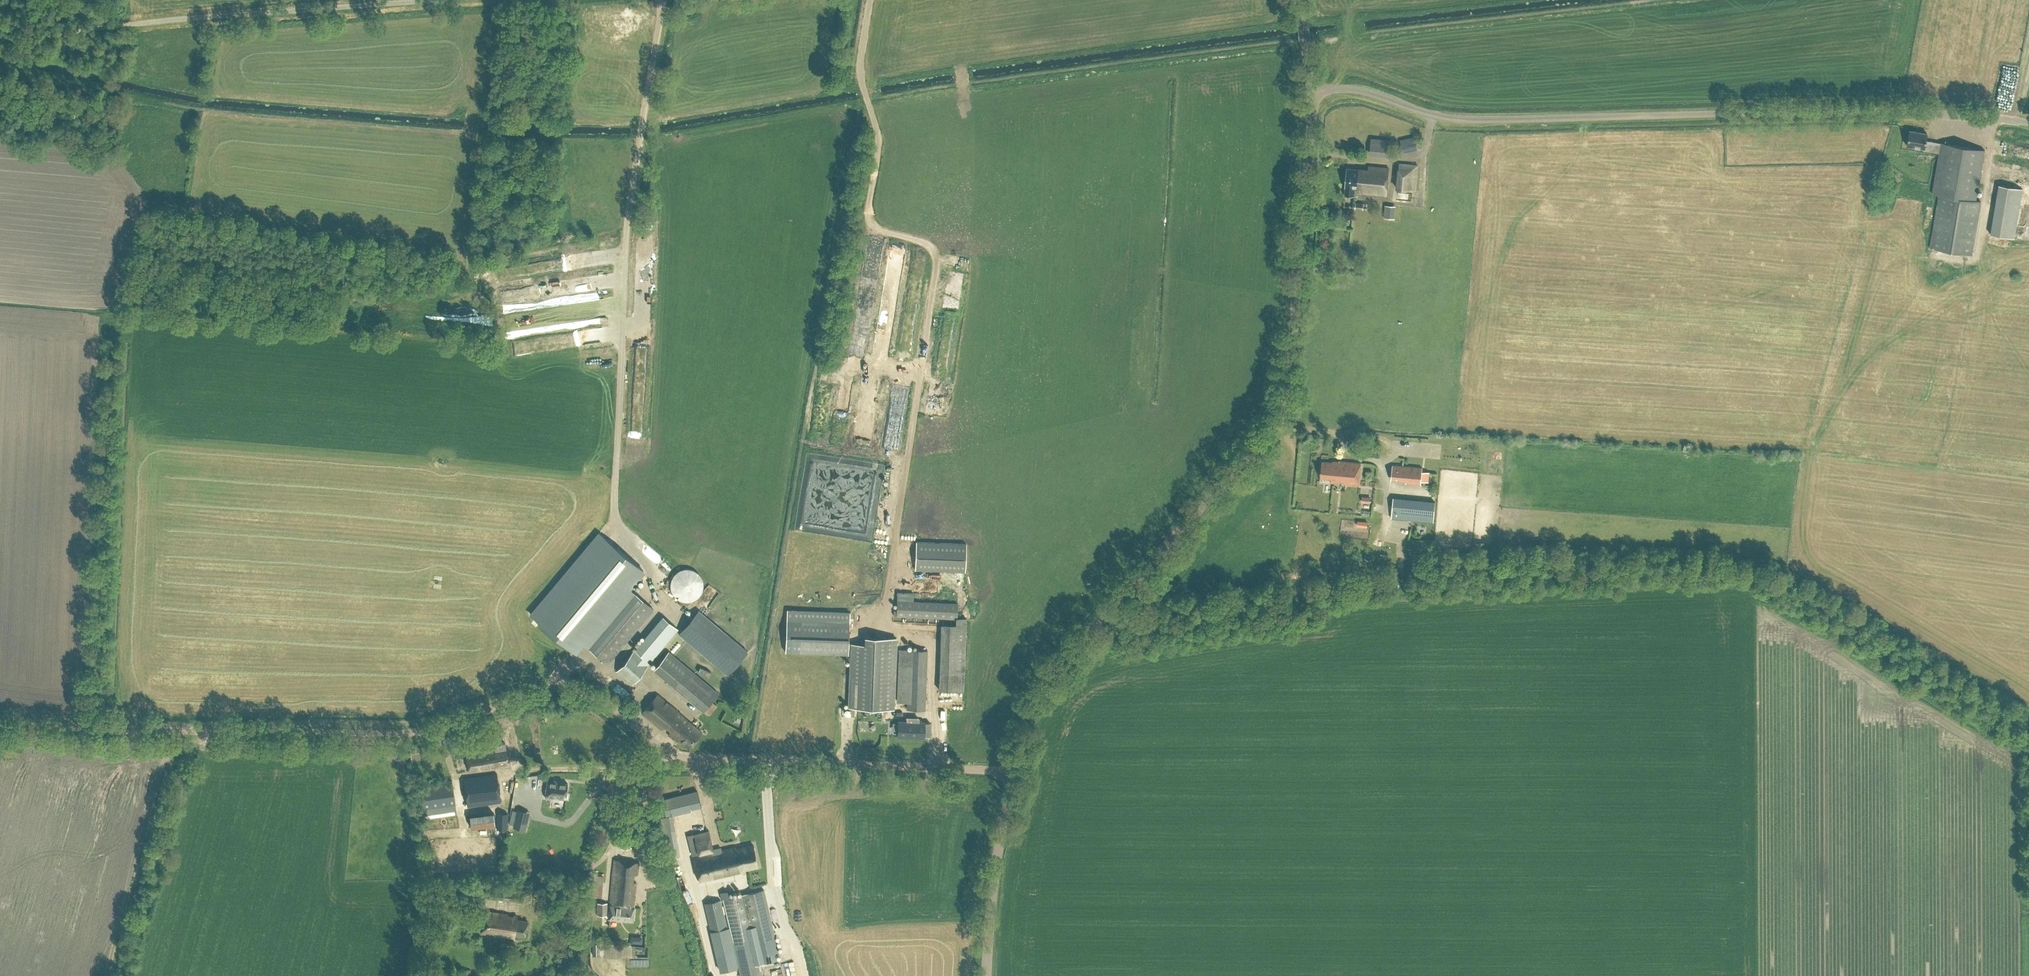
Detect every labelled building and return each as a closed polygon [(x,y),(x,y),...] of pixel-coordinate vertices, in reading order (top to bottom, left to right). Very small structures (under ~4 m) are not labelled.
[(1994,91),(1985,91),(1985,101),(1994,101),(1994,91)] [(1908,145),(1924,148),(1923,150),(1924,150),(1940,152),(1940,153),(1933,194),(1939,195),(1930,247),(1972,254),(1981,201),(1976,200),(1984,149),(1942,142),(1941,143),(1926,141),(1928,133),(1910,130),(1908,145)] [(1400,139),(1403,150),(1418,147),(1415,136),(1400,139)] [(1389,154),(1390,139),(1371,137),(1370,152),(1389,154)] [(1416,190),(1418,165),(1400,164),(1397,188),(1416,190)] [(1387,194),(1390,168),(1370,166),(1369,170),(1348,168),(1345,195),(1355,196),(1355,189),(1358,189),(1358,191),(1387,194)] [(1998,184),(1990,233),(2014,237),(2022,188),(1998,184)] [(1385,211),(1384,217),(1395,218),(1395,212),(1396,206),(1394,206),(1385,205),(1385,211)] [(1368,209),(1368,222),(1378,222),(1379,210),(1368,209)] [(597,329),(574,329),(574,336),(597,337),(597,329)] [(873,418),(887,419),(887,412),(894,412),(895,389),(893,389),(893,380),(874,379),(873,418)] [(851,444),(851,433),(840,434),(840,444),(851,444)] [(1331,482),(1338,482),(1338,480),(1344,480),(1344,483),(1359,484),(1361,462),(1339,460),(1339,461),(1333,460),(1333,462),(1322,461),(1320,476),(1331,477),(1331,482)] [(1406,482),(1421,484),(1422,467),(1392,464),(1391,477),(1406,479),(1406,482)] [(1433,521),(1436,500),(1394,496),(1392,517),(1433,521)] [(598,532),(530,614),(577,653),(584,645),(581,642),(628,586),(630,588),(645,571),(598,532)] [(965,571),(966,543),(916,541),(915,569),(965,571)] [(1473,549),(1473,550),(1488,551),(1488,550),(1488,542),(1473,541),(1473,549)] [(685,600),(687,600),(689,600),(691,599),(693,598),(695,597),(697,596),(699,594),(700,593),(701,591),(702,589),(702,588),(702,587),(703,585),(703,582),(702,580),(702,578),(701,575),(699,573),(697,572),(695,570),(693,569),(691,568),(689,568),(687,567),(685,567),(684,568),(681,568),(679,569),(677,570),(676,572),(674,573),(673,575),(672,577),(671,580),(670,582),(670,584),(670,586),(671,588),(671,589),(672,590),(672,592),(673,593),(674,594),(676,596),(677,597),(678,598),(681,599),(683,600),(685,600)] [(607,664),(654,608),(630,588),(628,586),(581,642),(584,645),(607,664)] [(896,610),(896,615),(955,618),(955,623),(940,623),(938,689),(964,690),(966,617),(956,617),(956,601),(897,599),(896,610)] [(679,633),(728,674),(748,651),(698,610),(679,633)] [(786,651),(849,653),(850,612),(787,610),(786,651)] [(632,684),(679,627),(663,614),(616,670),(632,684)] [(848,706),(862,707),(893,708),(896,638),(865,637),(864,643),(850,643),(848,706)] [(906,702),(906,709),(925,709),(927,650),(905,649),(903,702),(906,702)] [(653,668),(672,685),(704,711),(718,693),(687,668),(668,651),(653,668)] [(709,677),(711,672),(700,667),(698,672),(709,677)] [(703,732),(676,709),(658,694),(643,712),(664,729),(666,727),(672,732),(670,734),(677,740),(677,739),(679,740),(680,739),(690,747),(703,732)] [(897,736),(924,738),(925,722),(925,720),(919,720),(919,718),(919,716),(906,716),(906,719),(898,719),(897,736)] [(470,771),(498,766),(498,765),(508,763),(505,742),(495,744),(495,749),(467,753),(470,771)] [(464,776),(467,806),(501,802),(497,772),(464,776)] [(546,797),(551,798),(551,795),(566,798),(569,782),(557,781),(558,780),(549,778),(546,797)] [(424,817),(456,813),(451,779),(419,783),(424,817)] [(665,814),(700,805),(697,790),(661,798),(665,814)] [(525,829),(530,811),(518,808),(513,826),(525,829)] [(493,811),(469,814),(471,828),(495,824),(493,811)] [(496,828),(507,829),(508,813),(497,812),(496,827),(496,828)] [(675,828),(683,858),(696,854),(689,825),(675,828)] [(675,829),(662,831),(666,858),(679,856),(675,829)] [(712,848),(708,830),(693,833),(698,852),(710,849),(711,853),(694,856),(700,881),(744,871),(744,869),(758,866),(753,844),(735,848),(735,847),(721,850),(720,846),(712,848)] [(639,862),(638,862),(615,859),(608,918),(633,921),(635,903),(634,903),(636,884),(632,883),(633,875),(637,875),(639,862)] [(780,953),(764,888),(723,898),(741,975),(762,975),(759,963),(776,959),(775,954),(780,953)] [(489,897),(489,898),(522,900),(522,891),(501,889),(501,891),(489,890),(489,891),(489,897)] [(704,902),(710,930),(727,926),(721,898),(704,902)] [(607,914),(607,902),(598,902),(597,914),(607,914)] [(513,917),(507,916),(507,914),(484,910),(481,932),(513,937),(513,935),(524,937),(527,920),(516,918),(516,915),(513,915),(513,917)] [(727,926),(710,930),(716,955),(733,952),(727,926)] [(766,964),(767,975),(774,975),(780,975),(779,963),(766,964)]
